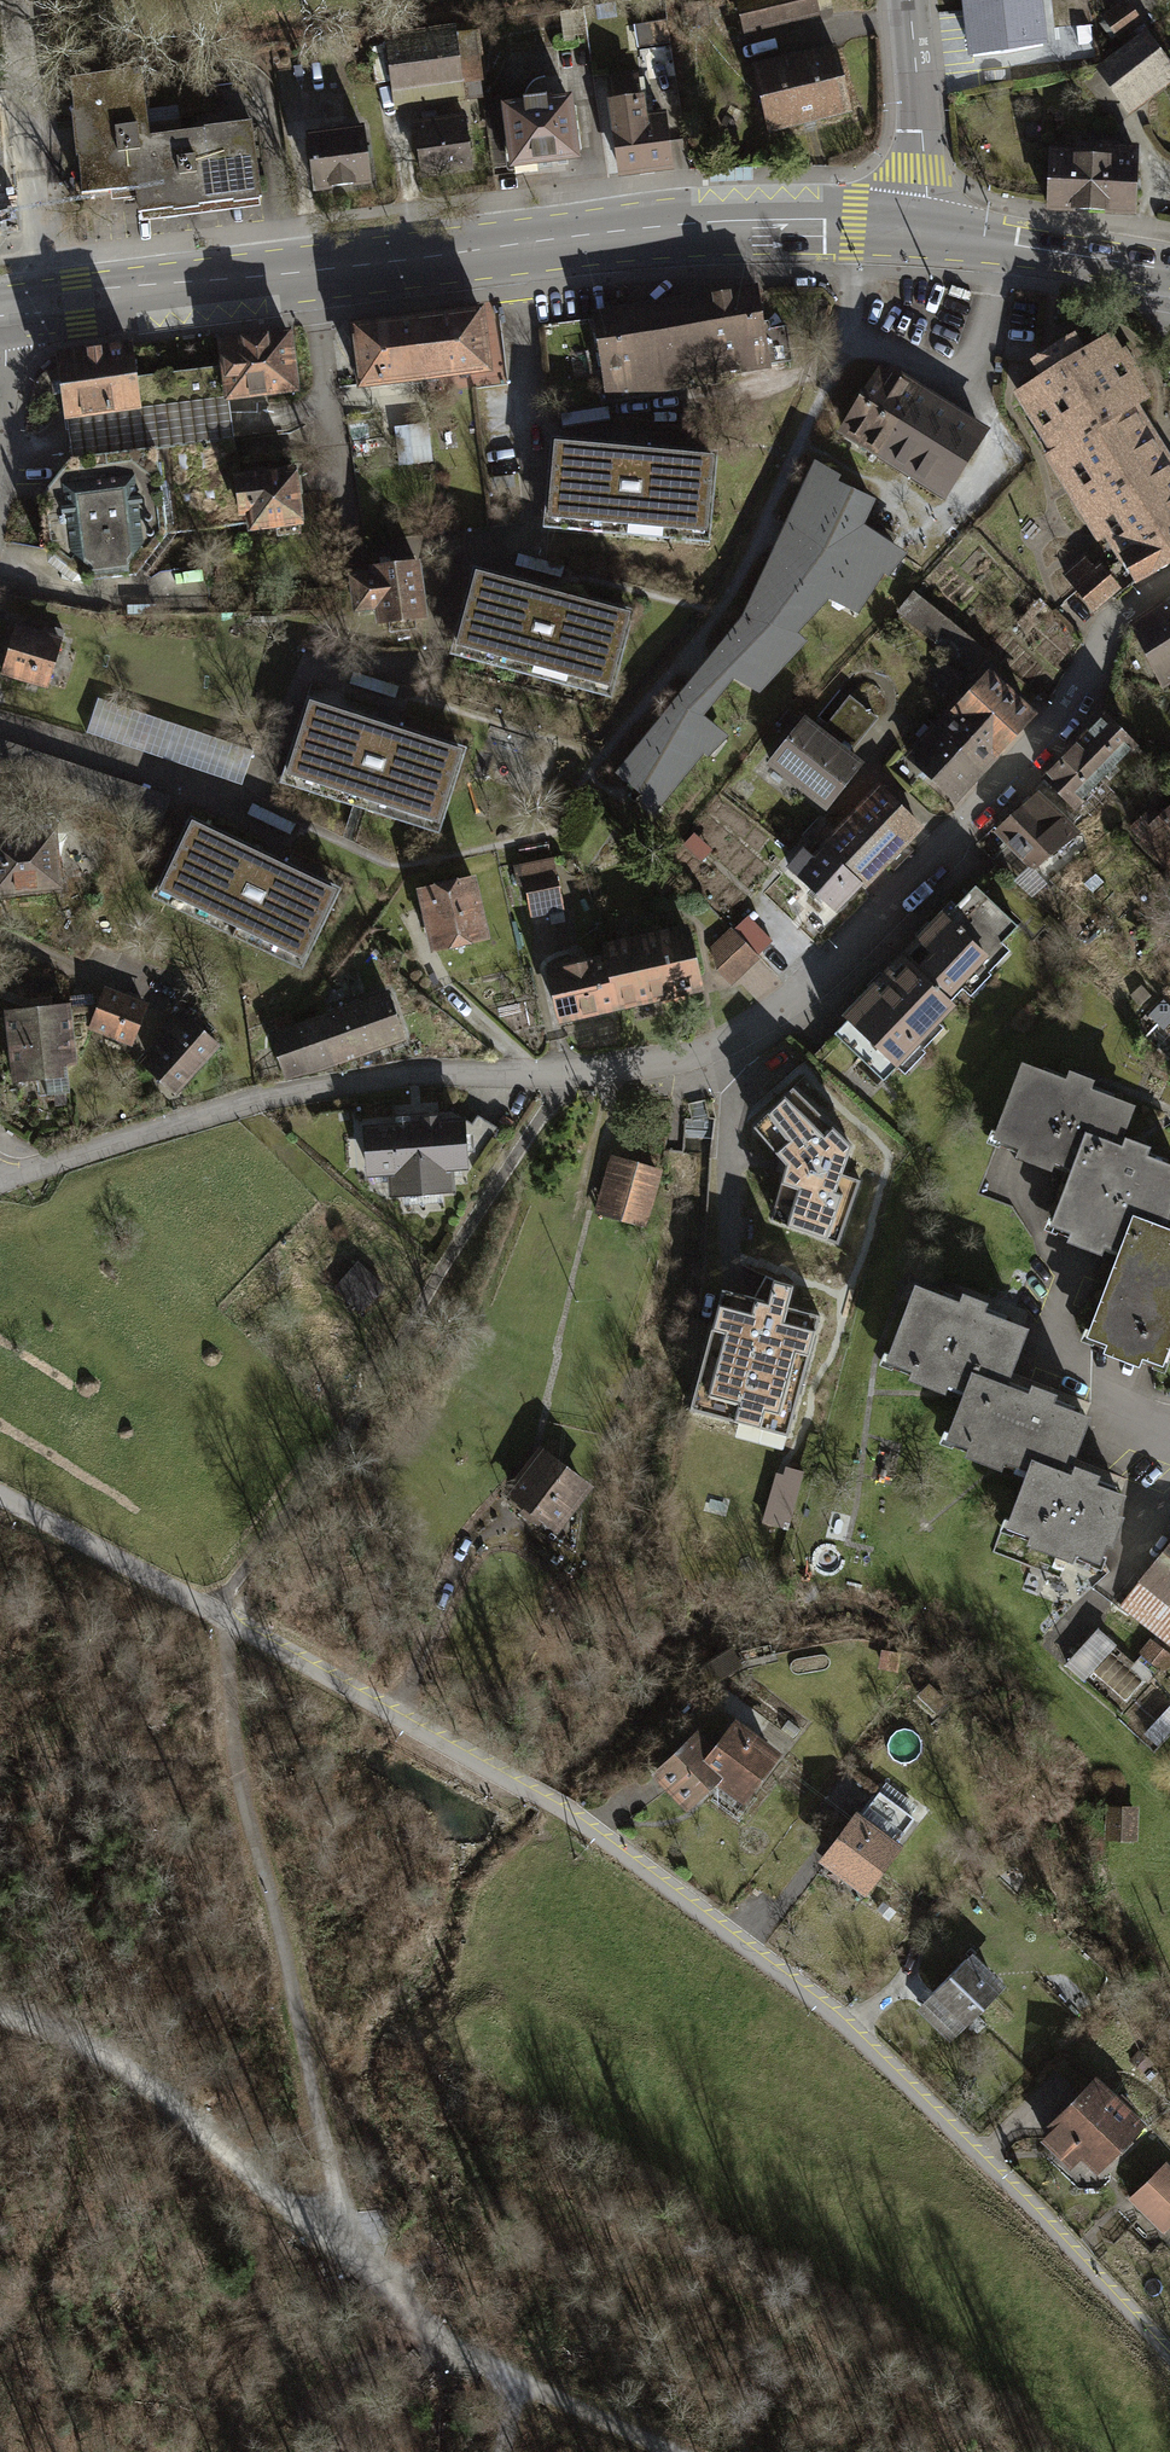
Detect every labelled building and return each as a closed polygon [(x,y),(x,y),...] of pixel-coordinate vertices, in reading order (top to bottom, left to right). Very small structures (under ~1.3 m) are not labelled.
[(746,29),(817,12),(814,0),(750,0),(739,3),(746,29)] [(968,54),(1003,51),(1035,44),(1031,0),(962,0),(968,54)] [(1103,18),(1096,23),(1107,38),(1112,34),(1119,44),(1140,29),(1122,4),(1103,18)] [(384,40),(395,112),(464,101),(462,85),(485,81),(478,35),(455,38),(454,30),(384,40)] [(1141,38),(1097,71),(1119,100),(1163,67),(1141,38)] [(755,69),(769,129),(849,111),(834,49),(755,69)] [(64,81),(78,194),(129,188),(132,213),(256,198),(247,123),(200,129),(201,138),(175,142),(171,108),(140,112),(135,72),(64,81)] [(615,171),(664,165),(657,112),(637,115),(632,77),(603,81),(615,171)] [(506,108),(513,166),(576,158),(569,100),(506,108)] [(422,174),(471,167),(463,115),(420,121),(421,130),(416,131),(422,174)] [(308,135),(317,196),(375,188),(366,127),(308,135)] [(1051,157),(1049,208),(1135,212),(1138,154),(1070,151),(1069,158),(1051,157)] [(762,292),(710,301),(726,390),(777,381),(762,292)] [(710,301),(628,314),(642,403),(726,390),(710,301)] [(481,311),(417,318),(425,378),(488,370),(481,311)] [(628,314),(595,320),(610,409),(642,403),(628,314)] [(353,327),(361,386),(425,378),(417,318),(353,327)] [(283,334),(217,342),(220,366),(223,395),(289,388),(283,334)] [(1129,408),(1145,399),(1107,337),(1083,353),(1074,338),(1035,362),(1044,377),(1028,387),(1036,400),(1028,405),(1057,452),(1129,408)] [(124,347),(52,358),(60,417),(133,407),(124,347)] [(880,357),(835,428),(941,496),(987,425),(880,357)] [(220,366),(174,371),(178,404),(223,399),(223,395),(220,366)] [(1057,452),(1055,453),(1088,508),(1162,462),(1129,408),(1057,452)] [(430,424),(396,428),(400,466),(434,462),(430,424)] [(38,549),(79,580),(130,574),(161,533),(238,523),(232,477),(227,436),(65,457),(34,495),(38,549)] [(550,442),(543,515),(700,529),(706,457),(550,442)] [(1088,508),(1124,561),(1125,560),(1125,559),(1169,533),(1169,475),(1162,462),(1088,508)] [(289,470),(232,477),(238,523),(245,522),(246,526),(295,521),(289,470)] [(777,579),(744,620),(765,636),(788,658),(802,643),(792,634),(834,589),(859,606),(895,550),(859,527),(872,500),(813,473),(786,532),(819,547),(810,565),(778,550),(766,575),(777,579)] [(1137,581),(1169,562),(1169,533),(1125,559),(1125,560),(1137,581)] [(1066,576),(1092,608),(1117,587),(1101,567),(1096,571),(1086,559),(1066,576)] [(353,572),(357,609),(378,606),(380,623),(424,617),(416,562),(353,572)] [(477,574),(458,645),(609,686),(629,614),(477,574)] [(901,612),(972,668),(984,652),(913,596),(901,612)] [(1132,626),(1158,677),(1169,669),(1169,601),(1132,626)] [(762,685),(788,658),(765,636),(744,620),(708,664),(728,680),(738,668),(762,685)] [(17,629),(3,679),(51,693),(65,642),(17,629)] [(989,676),(939,731),(980,770),(1030,715),(989,676)] [(696,680),(646,741),(684,773),(718,731),(699,716),(715,696),(696,680)] [(821,727),(851,750),(878,717),(848,693),(821,727)] [(255,753),(99,700),(87,735),(244,788),(255,753)] [(311,704),(288,773),(437,821),(460,751),(311,704)] [(764,761),(823,808),(862,759),(851,750),(821,727),(803,712),(764,761)] [(1106,716),(1046,779),(1075,807),(1105,776),(1116,787),(1146,757),(1106,716)] [(912,761),(953,799),(980,770),(939,731),(912,761)] [(658,805),(684,773),(646,741),(620,774),(658,805)] [(820,843),(861,884),(865,887),(925,825),(880,781),(820,843)] [(1075,834),(1036,797),(998,831),(1011,843),(992,861),(1016,883),(1033,866),(1035,867),(1075,834)] [(1169,869),(1169,802),(1157,814),(1151,809),(1132,827),(1169,869)] [(193,823),(161,890),(302,957),(334,891),(193,823)] [(65,895),(59,834),(0,840),(0,901),(65,895)] [(785,865),(835,909),(861,884),(820,843),(810,854),(801,845),(785,865)] [(473,872),(413,885),(427,949),(487,936),(473,872)] [(525,883),(529,904),(559,898),(555,878),(525,883)] [(933,927),(903,959),(950,1003),(983,967),(981,965),(1017,927),(975,886),(935,929),(933,927)] [(765,942),(742,916),(728,929),(751,955),(765,942)] [(600,957),(543,970),(555,1020),(694,988),(680,928),(598,948),(600,957)] [(724,972),(728,976),(751,955),(728,929),(708,948),(712,968),(721,976),(724,972)] [(903,959),(835,1034),(884,1081),(918,1045),(915,1042),(952,1004),(950,1003),(903,959)] [(404,1037),(388,988),(267,1029),(284,1078),(404,1037)] [(90,1032),(134,1049),(150,1006),(106,989),(90,1032)] [(3,1011),(10,1079),(38,1076),(40,1094),(65,1091),(62,1062),(68,1062),(62,1010),(34,1014),(33,1008),(3,1011)] [(165,1034),(138,1064),(178,1101),(224,1050),(182,1011),(163,1032),(165,1034)] [(1052,1157),(1077,1166),(1088,1138),(1115,1148),(1130,1108),(1085,1091),(1088,1083),(1071,1076),(1068,1085),(1024,1068),(998,1137),(1024,1146),(1021,1155),(1048,1165),(1052,1157)] [(743,1239),(845,1267),(863,1205),(846,1191),(871,1154),(788,1096),(751,1140),(758,1146),(735,1175),(756,1191),(743,1239)] [(415,1117),(415,1124),(420,1192),(444,1190),(443,1165),(461,1164),(459,1123),(435,1124),(434,1116),(415,1117)] [(389,1194),(420,1192),(415,1124),(388,1125),(388,1128),(359,1130),(362,1171),(388,1169),(389,1194)] [(1124,1249),(1135,1221),(1161,1230),(1169,1206),(1169,1169),(1142,1158),(1145,1150),(1128,1144),(1125,1152),(1115,1148),(1088,1138),(1077,1166),(1055,1223),(1075,1230),(1072,1239),(1099,1249),(1102,1241),(1124,1249)] [(620,1158),(605,1209),(641,1220),(655,1168),(620,1158)] [(1091,1333),(1111,1341),(1108,1349),(1138,1361),(1141,1352),(1159,1359),(1169,1332),(1169,1234),(1161,1230),(1135,1221),(1124,1249),(1091,1333)] [(350,1291),(343,1298),(356,1312),(379,1288),(352,1262),(337,1278),(350,1291)] [(918,1290),(891,1358),(918,1368),(914,1376),(943,1387),(946,1379),(970,1388),(974,1377),(1002,1387),(1023,1330),(979,1313),(982,1305),(965,1299),(961,1307),(918,1290)] [(692,1408),(787,1434),(818,1317),(723,1291),(692,1408)] [(1003,1456),(1033,1467),(1034,1464),(1063,1475),(1085,1419),(1048,1405),(1051,1397),(1034,1390),(1031,1398),(1002,1387),(974,1377),(970,1388),(951,1436),(974,1445),(971,1453),(1000,1464),(1003,1456)] [(543,1456),(515,1494),(527,1504),(522,1511),(538,1524),(543,1516),(553,1523),(581,1486),(543,1456)] [(1033,1467),(1012,1523),(1036,1532),(1032,1541),(1070,1555),(1073,1546),(1098,1556),(1104,1537),(1110,1539),(1118,1518),(1113,1516),(1120,1497),(1091,1485),(1095,1477),(1078,1471),(1074,1479),(1063,1475),(1034,1464),(1033,1467)] [(794,1527),(805,1471),(779,1466),(769,1522),(794,1527)] [(1123,1607),(1169,1644),(1169,1549),(1123,1607)] [(1069,1665),(1088,1683),(1121,1647),(1101,1629),(1069,1665)] [(1139,1653),(1162,1672),(1169,1663),(1169,1656),(1150,1640),(1139,1653)] [(699,1662),(709,1681),(742,1664),(732,1645),(699,1662)] [(1128,1701),(1150,1676),(1121,1650),(1099,1676),(1128,1701)] [(660,1774),(688,1803),(717,1774),(743,1794),(772,1755),(737,1728),(717,1754),(697,1739),(660,1774)] [(914,1822),(879,1795),(859,1822),(894,1848),(914,1822)] [(1110,1838),(1132,1839),(1133,1812),(1110,1811),(1110,1838)] [(829,1860),(864,1887),(894,1848),(859,1822),(829,1860)] [(933,1993),(966,2026),(999,1992),(966,1960),(933,1993)] [(1046,2140),(1071,2164),(1084,2150),(1097,2164),(1136,2124),(1125,2112),(1131,2106),(1121,2096),(1115,2102),(1096,2084),(1057,2124),(1059,2126),(1046,2140)] [(1165,2165),(1131,2198),(1163,2231),(1169,2224),(1169,2170),(1165,2165)]
